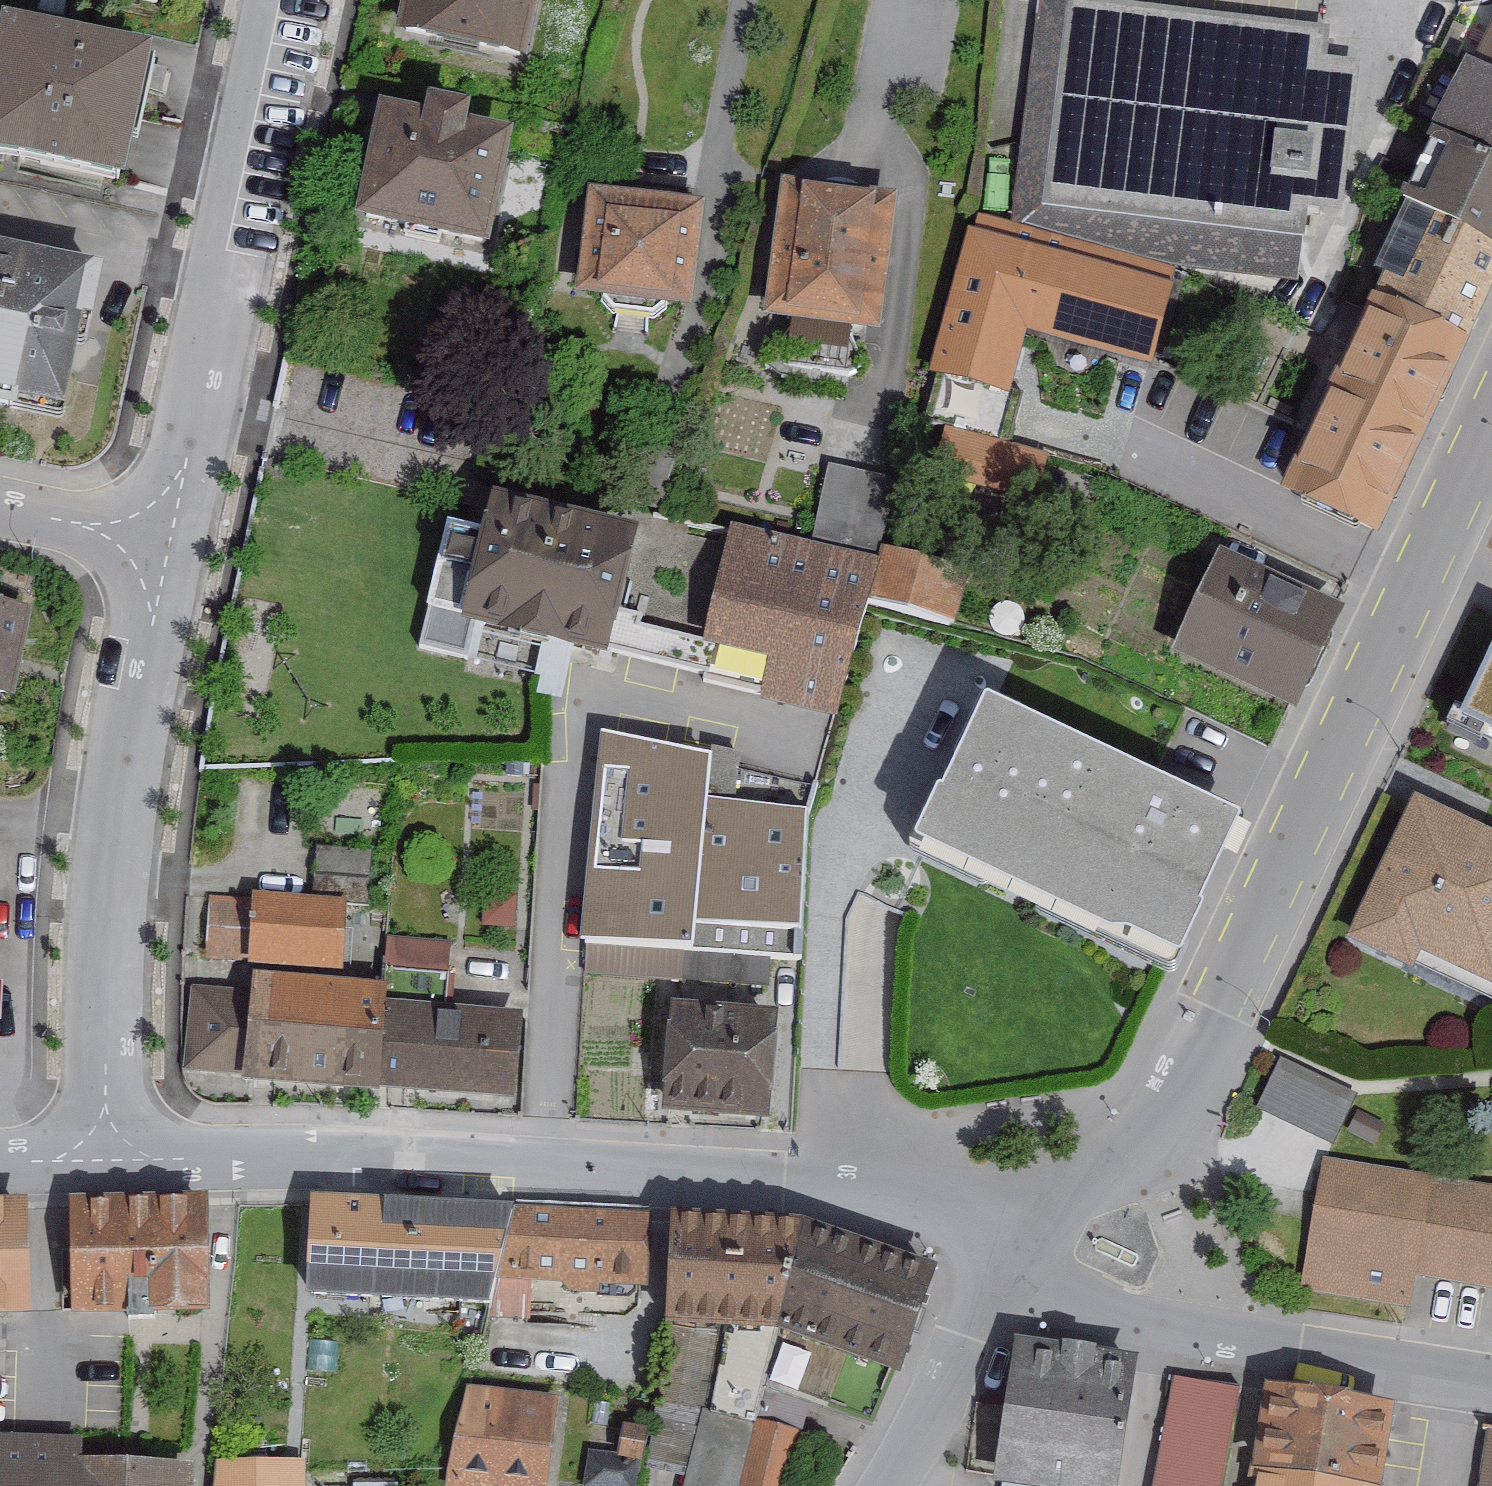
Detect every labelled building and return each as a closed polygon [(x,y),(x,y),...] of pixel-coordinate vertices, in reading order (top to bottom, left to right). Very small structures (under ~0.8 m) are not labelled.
[(534,0),(403,0),(394,44),(518,71),(534,0)] [(1326,38),(1038,8),(1014,228),(1299,258),(1303,220),(1340,224),(1356,74),(1323,70),(1326,38)] [(1476,56),(1491,65),(1491,20),(1476,56)] [(150,65),(2,35),(0,43),(0,172),(123,197),(150,65)] [(1476,56),(1466,52),(1430,128),(1491,157),(1491,65),(1476,56)] [(482,258),(505,153),(460,143),(463,131),(430,124),(428,136),(380,126),(357,231),(482,258)] [(1491,242),(1491,157),(1430,128),(1399,193),(1412,199),(1491,242)] [(895,195),(786,181),(769,307),(879,321),(895,195)] [(1491,284),(1491,242),(1412,199),(1371,288),(1378,291),(1469,336),(1491,284)] [(697,217),(588,202),(574,306),(683,321),(697,217)] [(1178,301),(967,241),(926,386),(1009,409),(1028,345),(1156,381),(1178,301)] [(81,278),(0,263),(0,416),(61,428),(78,341),(70,339),(81,278)] [(1469,336),(1378,291),(1367,313),(1374,317),(1345,376),(1339,373),(1329,393),(1337,397),(1303,465),(1297,462),(1284,488),(1381,537),(1469,336)] [(826,479),(809,541),(870,558),(885,496),(826,479)] [(631,545),(493,514),(485,545),(446,537),(418,659),(458,668),(465,638),(603,669),(631,545)] [(761,709),(829,722),(876,569),(727,537),(701,649),(767,668),(761,709)] [(888,564),(878,598),(952,621),(961,588),(888,564)] [(1339,622),(1221,568),(1175,668),(1294,721),(1339,622)] [(0,619),(0,706),(12,708),(29,624),(0,619)] [(1440,744),(1491,770),(1491,632),(1440,744)] [(1233,815),(985,701),(923,834),(1171,949),(1233,815)] [(707,771),(599,744),(582,951),(692,961),(695,931),(792,939),(801,827),(704,814),(707,771)] [(1415,807),(1343,950),(1406,982),(1417,961),(1491,998),(1491,845),(1415,807)] [(366,905),(367,862),(311,861),(310,904),(366,905)] [(337,983),(343,912),(248,905),(248,911),(205,907),(201,964),(247,968),(246,976),(337,983)] [(442,949),(385,945),(383,977),(439,981),(442,949)] [(380,1013),(381,997),(249,987),(248,1001),(190,997),(185,1078),(241,1082),(241,1089),(374,1098),(380,1013)] [(380,1013),(374,1098),(513,1107),(518,1022),(380,1013)] [(773,1020),(671,1013),(664,1120),(765,1127),(773,1020)] [(1263,1106),(1340,1135),(1361,1081),(1283,1052),(1263,1106)] [(1320,1167),(1298,1298),(1409,1317),(1414,1284),(1491,1297),(1491,1195),(1320,1167)] [(202,1206),(67,1206),(68,1319),(202,1319),(202,1206)] [(650,1221),(311,1207),(307,1305),(483,1312),(483,1327),(526,1329),(527,1295),(647,1300),(650,1221)] [(0,1209),(0,1326),(27,1325),(22,1208),(0,1209)] [(837,1240),(800,1227),(728,1223),(671,1220),(666,1332),(776,1339),(879,1375),(898,1381),(936,1274),(837,1240)] [(666,1332),(644,1470),(683,1476),(681,1485),(790,1485),(802,1439),(809,1415),(859,1431),(879,1375),(776,1339),(666,1332)] [(1133,1365),(1011,1348),(992,1485),(1117,1485),(1133,1365)] [(1236,1398),(1168,1388),(1153,1485),(1223,1485),(1236,1398)] [(447,1485),(544,1485),(556,1407),(465,1393),(447,1485)] [(1263,1393),(1249,1485),(1380,1485),(1391,1412),(1263,1393)] [(1486,1432),(1476,1485),(1491,1485),(1491,1433),(1486,1432)] [(620,1434),(616,1459),(587,1454),(582,1485),(634,1485),(642,1437),(620,1434)] [(0,1445),(0,1485),(183,1485),(183,1470),(93,1468),(94,1447),(0,1445)] [(211,1485),(303,1485),(303,1468),(213,1468),(211,1485)]
